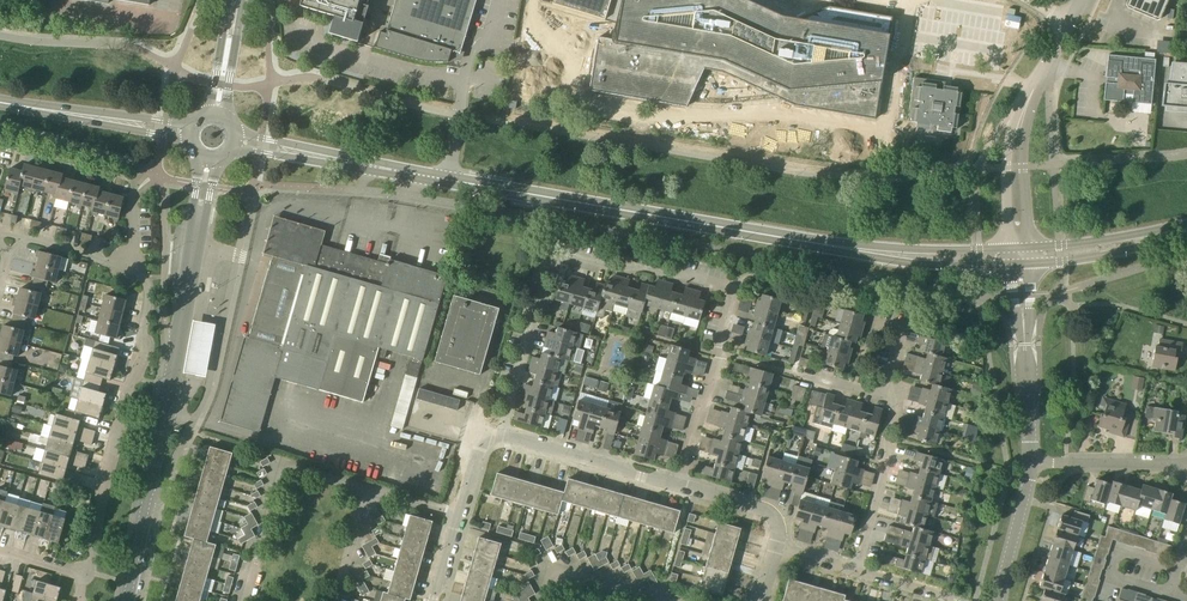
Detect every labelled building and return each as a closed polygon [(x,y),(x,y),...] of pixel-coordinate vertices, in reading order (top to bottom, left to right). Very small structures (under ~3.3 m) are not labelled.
[(300,6),(302,7),(335,16),(329,34),(358,42),(369,6),(359,3),(360,0),(302,0),(300,6)] [(461,53),(477,0),(396,0),(386,34),(380,32),(375,47),(409,58),(415,59),(421,61),(428,62),(435,62),(442,62),(449,62),(449,61),(448,61),(452,50),(461,53)] [(542,1),(619,25),(616,40),(599,37),(590,91),(687,107),(705,69),(721,72),(795,106),(875,120),(893,17),(829,6),(800,20),(782,17),(746,0),(543,0),(542,1)] [(1160,19),(1168,0),(1128,0),(1126,5),(1127,8),(1156,20),(1160,19)] [(1152,104),(1155,64),(1141,63),(1140,71),(1121,69),(1122,61),(1108,60),(1106,77),(1109,78),(1109,83),(1106,82),(1104,100),(1123,102),(1124,94),(1133,95),(1132,103),(1152,104)] [(1172,63),(1169,84),(1165,83),(1162,106),(1166,107),(1165,111),(1186,113),(1186,64),(1172,63)] [(958,89),(945,87),(946,82),(914,77),(908,122),(917,123),(916,126),(917,126),(930,128),(931,125),(938,126),(937,131),(938,131),(938,130),(951,132),(951,133),(952,128),(957,129),(957,128),(958,115),(959,115),(959,114),(954,114),(955,107),(960,107),(961,94),(962,94),(962,93),(957,92),(958,89)] [(25,165),(23,171),(20,185),(28,187),(28,189),(29,191),(32,192),(38,168),(25,165)] [(17,196),(20,185),(23,171),(11,168),(5,189),(13,191),(13,193),(14,195),(17,196)] [(45,192),(50,171),(38,168),(32,192),(35,192),(37,191),(37,190),(45,192)] [(62,178),(63,178),(64,174),(50,171),(45,192),(53,193),(52,195),(54,198),(56,198),(57,198),(62,178)] [(75,181),(63,178),(62,178),(57,198),(56,198),(55,201),(59,202),(61,201),(61,200),(69,202),(75,181)] [(87,184),(75,181),(69,202),(77,204),(77,205),(78,207),(82,208),(83,205),(82,205),(87,184)] [(82,205),(83,205),(90,207),(89,209),(91,211),(93,211),(94,211),(99,191),(100,191),(101,188),(87,184),(82,205)] [(111,194),(100,191),(99,191),(94,211),(93,211),(92,215),(96,216),(98,214),(98,213),(106,215),(111,194)] [(115,221),(118,222),(124,198),(111,194),(106,215),(114,217),(114,218),(115,221)] [(410,361),(406,374),(418,378),(422,364),(447,276),(390,260),(389,264),(322,245),(326,231),(275,216),(264,254),(277,257),(273,270),(269,269),(253,325),(255,326),(251,339),(246,337),(221,421),(259,432),(275,377),(364,402),(377,356),(385,359),(388,349),(412,356),(410,361)] [(38,265),(59,270),(62,257),(38,251),(37,255),(38,257),(40,258),(38,265)] [(56,283),(59,270),(38,265),(36,272),(33,271),(32,275),(33,277),(35,278),(33,284),(47,288),(49,281),(56,283)] [(569,304),(577,277),(569,275),(567,283),(561,281),(556,299),(562,301),(560,309),(567,311),(570,304),(569,304)] [(606,310),(612,312),(621,277),(614,275),(612,283),(606,281),(605,285),(601,300),(598,312),(597,316),(603,318),(606,310)] [(583,307),(588,289),(583,287),(585,279),(577,277),(569,304),(570,304),(583,307)] [(612,312),(626,316),(633,289),(628,287),(630,280),(621,277),(612,312)] [(658,308),(666,282),(658,280),(656,287),(650,286),(645,305),(658,308)] [(672,312),(677,293),(671,292),(674,284),(666,282),(658,308),(672,312)] [(605,285),(597,283),(595,290),(588,289),(583,307),(598,312),(601,300),(605,285)] [(643,312),(645,305),(650,286),(642,283),(640,290),(633,289),(626,316),(640,320),(642,312),(643,312)] [(45,295),(47,288),(33,284),(31,290),(21,288),(19,295),(17,295),(15,296),(14,300),(38,306),(42,294),(45,295)] [(685,316),(693,290),(685,288),(683,295),(677,293),(672,312),(685,316)] [(693,290),(685,316),(700,320),(705,302),(699,300),(701,292),(693,290)] [(778,314),(782,300),(763,294),(761,301),(758,300),(756,307),(778,314)] [(102,308),(127,314),(128,310),(126,308),(125,308),(127,300),(106,295),(102,308)] [(454,295),(435,362),(481,375),(500,309),(454,295)] [(35,319),(38,306),(14,300),(13,303),(15,306),(16,306),(12,320),(26,324),(27,324),(28,318),(35,319)] [(813,315),(821,318),(824,309),(816,306),(813,315)] [(774,328),(778,314),(756,307),(753,316),(757,317),(755,322),(774,328)] [(126,318),(127,314),(102,308),(99,320),(120,326),(122,319),(123,319),(126,318)] [(862,320),(864,315),(840,308),(838,316),(842,317),(841,323),(863,330),(865,321),(862,320)] [(805,324),(809,312),(803,311),(800,323),(805,324)] [(821,318),(813,315),(810,325),(815,327),(818,317),(821,318)] [(26,324),(12,320),(11,327),(4,325),(2,332),(0,332),(0,338),(21,343),(26,324)] [(118,333),(120,326),(99,320),(96,333),(120,340),(121,335),(120,333),(118,333)] [(193,320),(184,372),(205,376),(215,324),(193,320)] [(591,325),(581,322),(579,330),(589,333),(591,325)] [(774,328),(755,322),(753,328),(750,327),(748,335),(770,342),(770,341),(777,343),(780,330),(774,328)] [(860,338),(863,330),(841,323),(839,330),(834,329),(830,331),(829,335),(851,342),(856,343),(857,337),(860,338)] [(672,340),(675,329),(673,328),(674,326),(669,324),(668,327),(667,327),(664,338),(672,340)] [(664,338),(667,327),(661,325),(658,336),(664,338)] [(1155,325),(1154,332),(1163,334),(1164,326),(1155,325)] [(549,331),(547,338),(580,348),(584,335),(576,332),(562,328),(558,327),(556,333),(549,331)] [(946,343),(911,333),(908,332),(906,340),(925,346),(923,352),(928,353),(942,357),(946,343)] [(798,350),(799,345),(802,336),(797,334),(793,348),(798,350)] [(851,342),(829,335),(825,334),(821,347),(828,350),(850,356),(852,348),(849,347),(851,342)] [(766,356),(770,342),(748,335),(746,343),(749,344),(747,350),(766,356)] [(21,343),(0,338),(0,352),(1,352),(0,354),(0,358),(13,362),(15,355),(18,356),(21,343)] [(550,355),(560,358),(573,362),(581,364),(585,350),(580,348),(547,338),(544,347),(552,349),(550,355)] [(1162,369),(1175,371),(1177,358),(1175,357),(1176,352),(1181,353),(1183,343),(1160,339),(1158,347),(1155,346),(1152,365),(1162,367),(1162,369)] [(90,361),(114,368),(118,355),(110,353),(113,346),(96,341),(94,349),(93,348),(90,361)] [(689,356),(690,350),(671,345),(667,359),(694,366),(696,359),(689,356)] [(794,364),(798,350),(793,348),(789,362),(794,364)] [(848,364),(850,356),(828,350),(824,364),(837,368),(843,369),(845,363),(848,364)] [(533,357),(531,364),(556,371),(560,358),(550,355),(543,352),(541,359),(533,357)] [(947,358),(942,357),(928,353),(926,359),(907,353),(905,361),(943,372),(947,358)] [(815,361),(801,357),(799,364),(813,368),(815,361)] [(13,362),(0,358),(0,379),(14,383),(18,370),(11,368),(13,362)] [(692,374),(694,366),(667,359),(663,372),(682,378),(684,372),(692,374)] [(90,361),(84,380),(101,385),(103,378),(111,380),(114,368),(90,361)] [(939,386),(943,372),(905,361),(903,369),(922,375),(920,381),(933,385),(939,386)] [(567,374),(556,371),(531,364),(529,372),(536,374),(535,380),(553,385),(559,387),(562,373),(566,375),(567,374)] [(750,383),(769,388),(773,374),(751,368),(749,376),(752,377),(750,383)] [(663,372),(663,373),(656,371),(653,384),(660,386),(659,386),(681,393),(686,394),(688,386),(681,384),(682,378),(663,372)] [(570,375),(567,383),(577,386),(580,378),(570,375)] [(1142,391),(1144,378),(1133,376),(1131,389),(1142,391)] [(597,380),(587,377),(585,384),(595,387),(597,380)] [(14,383),(0,379),(0,393),(11,396),(14,383)] [(99,391),(101,385),(84,380),(79,399),(103,406),(107,394),(99,391)] [(525,384),(523,392),(549,399),(553,385),(535,380),(533,386),(525,384)] [(607,393),(610,384),(600,381),(597,390),(607,393)] [(980,398),(982,384),(973,382),(970,395),(980,398)] [(765,402),(769,388),(750,383),(749,389),(746,388),(743,396),(765,402)] [(659,386),(655,385),(651,399),(670,404),(671,399),(679,401),(681,393),(659,386)] [(952,389),(939,386),(933,385),(931,390),(923,388),(921,396),(948,403),(952,389)] [(797,396),(796,400),(802,402),(806,389),(800,387),(797,396)] [(460,400),(420,388),(417,399),(458,410),(460,400),(461,400),(460,400)] [(765,402),(743,396),(727,391),(725,399),(744,404),(742,410),(751,413),(761,416),(761,415),(769,417),(773,404),(765,402)] [(816,406),(820,392),(813,391),(809,404),(816,406)] [(555,401),(549,399),(523,392),(521,400),(528,402),(527,408),(546,413),(551,415),(555,401)] [(835,396),(827,393),(827,394),(820,392),(816,406),(817,406),(812,423),(819,424),(832,428),(834,424),(839,405),(833,403),(835,396)] [(586,402),(579,400),(574,419),(580,421),(578,429),(586,431),(593,404),(596,396),(588,394),(586,402)] [(793,410),(796,400),(797,396),(792,395),(788,409),(793,410)] [(956,406),(948,403),(921,396),(919,404),(926,406),(925,412),(944,417),(944,416),(951,419),(956,406)] [(1098,426),(1110,430),(1109,433),(1124,437),(1131,415),(1124,413),(1125,410),(1126,404),(1104,397),(1101,405),(1106,407),(1103,416),(1101,416),(1098,426)] [(66,409),(64,416),(81,420),(82,414),(100,419),(103,406),(79,399),(75,411),(66,409)] [(668,410),(670,404),(651,399),(647,413),(673,420),(676,413),(668,410)] [(847,428),(855,401),(847,399),(845,407),(839,405),(834,424),(847,428)] [(861,432),(867,413),(861,411),(863,404),(855,401),(847,428),(861,432)] [(14,404),(12,411),(20,414),(23,407),(14,404)] [(596,426),(602,427),(607,408),(593,404),(586,431),(594,433),(596,426)] [(793,410),(788,409),(779,406),(777,413),(791,417),(793,410)] [(1178,412),(1160,408),(1147,406),(1145,417),(1156,419),(1154,431),(1167,434),(1167,431),(1173,432),(1172,437),(1181,439),(1185,416),(1178,414),(1178,412)] [(751,413),(742,410),(732,407),(730,413),(722,411),(720,419),(747,426),(751,413)] [(875,436),(883,409),(875,407),(873,415),(867,413),(861,432),(875,436)] [(541,428),(541,427),(546,413),(527,408),(525,414),(517,412),(515,420),(541,428)] [(621,412),(607,408),(602,427),(608,429),(607,432),(609,433),(608,436),(614,438),(621,412)] [(395,412),(393,419),(405,422),(407,415),(395,412)] [(940,431),(944,417),(925,412),(923,418),(915,416),(913,423),(940,431)] [(81,420),(64,416),(56,413),(53,426),(94,438),(96,431),(79,426),(81,420)] [(671,428),(673,420),(647,413),(643,427),(662,432),(664,426),(671,428)] [(556,432),(564,434),(568,420),(560,418),(556,432)] [(743,440),(747,426),(720,419),(718,427),(725,429),(724,435),(743,440)] [(935,445),(940,431),(913,423),(911,431),(918,433),(917,440),(935,445)] [(966,423),(962,435),(975,439),(979,426),(966,423)] [(794,425),(792,430),(786,447),(790,448),(792,440),(793,441),(795,435),(805,438),(807,430),(807,429),(794,425)] [(92,445),(94,438),(53,426),(49,438),(74,445),(75,440),(92,445)] [(660,438),(662,432),(643,427),(639,441),(665,448),(667,440),(660,438)] [(805,438),(813,440),(815,432),(807,430),(805,438)] [(742,441),(743,440),(724,435),(722,441),(714,438),(712,446),(739,454),(744,456),(745,452),(747,453),(749,448),(747,447),(748,443),(742,441)] [(72,450),(74,445),(49,438),(46,450),(87,462),(89,455),(72,450)] [(663,456),(665,448),(639,441),(635,454),(654,460),(656,454),(663,456)] [(853,453),(854,444),(843,444),(843,452),(853,453)] [(735,468),(739,454),(712,446),(710,454),(717,456),(716,463),(735,468)] [(230,465),(233,453),(210,447),(207,458),(230,465)] [(42,462),(67,469),(68,464),(85,469),(87,462),(46,450),(38,448),(34,460),(42,462)] [(939,474),(943,460),(917,452),(914,460),(922,462),(920,468),(939,474)] [(862,477),(864,470),(864,469),(856,467),(858,461),(839,455),(835,470),(862,477)] [(775,487),(783,461),(768,456),(763,475),(769,477),(767,485),(775,487)] [(794,493),(803,495),(813,460),(799,456),(796,465),(791,484),(797,485),(794,493)] [(227,476),(230,465),(207,458),(204,469),(227,476)] [(261,462),(264,467),(271,462),(268,458),(261,462)] [(762,460),(756,458),(755,458),(753,466),(760,468),(762,460)] [(791,484),(796,465),(783,461),(775,487),(783,489),(785,482),(791,484)] [(65,474),(67,469),(42,462),(39,475),(63,482),(63,481),(80,486),(82,479),(65,474)] [(731,482),(735,468),(716,463),(714,468),(706,466),(704,474),(731,482)] [(935,488),(939,474),(920,468),(919,474),(911,472),(909,480),(935,488)] [(223,487),(227,476),(204,469),(201,480),(223,487)] [(260,478),(261,478),(268,474),(265,469),(257,473),(260,478)] [(859,485),(862,477),(835,470),(831,484),(850,489),(852,483),(859,485)] [(754,489),(758,474),(750,472),(746,486),(754,489)] [(503,499),(509,476),(498,473),(491,495),(503,499)] [(514,502),(520,479),(509,476),(503,499),(514,502)] [(573,504),(580,482),(569,478),(565,492),(562,501),(573,504)] [(525,505),(531,483),(520,479),(514,502),(525,505)] [(1106,505),(1107,502),(1112,484),(1097,479),(1095,488),(1088,486),(1083,500),(1090,503),(1091,500),(1106,505)] [(201,480),(198,491),(220,498),(223,487),(201,480)] [(257,489),(264,485),(261,480),(254,484),(257,489)] [(931,501),(935,488),(909,480),(907,488),(914,490),(912,496),(931,501)] [(1107,502),(1121,506),(1127,486),(1112,481),(1112,484),(1107,502)] [(584,507),(591,485),(580,482),(573,504),(584,507)] [(536,508),(542,486),(531,483),(525,505),(536,508)] [(1138,506),(1152,510),(1158,489),(1143,484),(1141,490),(1142,490),(1137,505),(1138,506)] [(596,511),(602,488),(591,485),(584,507),(596,511)] [(547,512),(554,489),(542,486),(536,508),(547,512)] [(1142,490),(1141,490),(1127,486),(1121,506),(1136,511),(1138,506),(1137,505),(1142,490)] [(607,514),(613,491),(602,488),(596,511),(607,514)] [(565,492),(554,489),(547,512),(558,515),(562,501),(565,492)] [(1152,510),(1165,514),(1166,514),(1171,499),(1173,494),(1158,489),(1152,510)] [(217,509),(220,498),(198,491),(194,503),(217,509)] [(251,495),(254,500),(261,496),(258,491),(251,495)] [(618,517),(624,494),(613,491),(607,514),(618,517)] [(629,520),(636,498),(624,494),(618,517),(629,520)] [(938,503),(931,501),(912,496),(911,502),(903,500),(901,508),(927,515),(934,517),(938,503)] [(640,523),(647,501),(636,498),(629,520),(640,523)] [(1164,519),(1162,528),(1177,532),(1179,524),(1186,504),(1171,499),(1166,514),(1165,514),(1164,519)] [(807,530),(815,504),(801,500),(795,518),(801,520),(799,528),(807,530)] [(11,529),(18,504),(6,501),(0,521),(0,526),(11,529)] [(651,527),(658,504),(647,501),(640,523),(651,527)] [(251,511),(258,507),(255,502),(248,506),(251,511)] [(843,512),(842,512),(844,506),(830,502),(829,508),(823,527),(829,529),(827,536),(835,538),(843,512)] [(214,520),(217,509),(194,503),(191,514),(214,520)] [(11,529),(23,532),(30,508),(18,504),(11,529)] [(662,530),(669,507),(658,504),(651,527),(662,530)] [(829,508),(815,504),(807,530),(815,533),(817,525),(823,527),(829,508)] [(674,533),(681,511),(669,507),(662,530),(674,533)] [(35,536),(42,511),(30,508),(23,532),(35,536)] [(923,529),(927,515),(901,508),(899,515),(906,517),(904,524),(914,527),(914,526),(923,529)] [(35,536),(46,539),(54,515),(42,511),(35,536)] [(1078,536),(1080,530),(1082,521),(1088,523),(1090,515),(1075,511),(1073,518),(1062,514),(1057,529),(1078,536)] [(851,535),(857,516),(843,512),(835,538),(843,541),(845,533),(851,535)] [(259,524),(255,518),(252,513),(245,517),(249,524),(251,528),(259,524)] [(694,523),(696,515),(690,513),(688,521),(694,523)] [(211,531),(214,520),(191,514),(188,525),(211,531)] [(54,515),(46,539),(58,542),(58,543),(59,543),(66,518),(54,515)] [(430,533),(433,521),(411,515),(407,526),(430,533)] [(376,520),(379,525),(386,521),(383,516),(376,520)] [(482,528),(489,530),(491,524),(484,522),(482,528)] [(738,540),(741,528),(719,522),(716,533),(738,540)] [(256,536),(251,528),(249,524),(242,528),(245,535),(246,535),(249,540),(256,536)] [(207,542),(208,542),(211,531),(188,525),(185,536),(194,539),(207,542)] [(914,526),(914,527),(913,532),(889,525),(887,533),(929,545),(933,531),(923,529),(914,526)] [(427,544),(430,533),(407,526),(404,538),(427,544)] [(506,528),(505,528),(499,526),(498,526),(497,532),(504,535),(506,528)] [(1111,539),(1114,528),(1109,526),(1105,537),(1101,536),(1099,542),(1109,546),(1111,539),(1112,539),(1111,539)] [(373,531),(376,536),(383,532),(380,527),(373,531)] [(507,529),(506,528),(504,535),(512,537),(514,531),(513,530),(507,529)] [(696,532),(692,530),(686,528),(683,536),(690,538),(694,539),(696,532)] [(1129,532),(1114,528),(1111,539),(1112,539),(1125,543),(1129,532)] [(1073,550),(1078,536),(1057,529),(1053,544),(1073,550)] [(1125,543),(1140,548),(1143,537),(1129,532),(1125,543)] [(526,541),(528,535),(521,533),(519,539),(526,541)] [(735,551),(738,540),(716,533),(712,544),(735,551)] [(929,546),(929,545),(887,533),(884,541),(908,548),(906,554),(925,559),(931,561),(936,562),(940,549),(935,548),(929,546)] [(241,544),(249,540),(246,535),(245,535),(239,539),(241,544)] [(526,541),(534,543),(536,537),(528,535),(526,541)] [(687,545),(690,538),(683,536),(681,544),(687,545)] [(476,549),(498,555),(502,543),(479,537),(476,549)] [(544,545),(551,541),(548,537),(541,541),(544,545)] [(1158,541),(1143,537),(1140,548),(1154,552),(1158,541)] [(370,542),(372,547),(379,543),(377,538),(370,542)] [(423,555),(427,544),(404,538),(401,549),(423,555)] [(216,544),(208,542),(207,542),(194,539),(191,550),(213,556),(216,544)] [(551,541),(544,545),(547,550),(554,546),(551,541)] [(1169,557),(1172,546),(1158,541),(1154,552),(1169,557)] [(376,554),(372,547),(370,542),(362,546),(369,558),(376,554)] [(573,548),(571,544),(564,548),(565,549),(566,552),(569,557),(576,553),(573,548)] [(732,562),(735,551),(712,544),(709,556),(732,562)] [(1069,565),(1073,550),(1053,544),(1048,558),(1069,565)] [(565,549),(564,548),(562,545),(555,549),(558,553),(565,549)] [(534,557),(541,553),(539,548),(531,553),(534,557)] [(420,566),(423,555),(401,549),(398,560),(420,566)] [(495,566),(498,555),(476,549),(473,560),(495,566)] [(210,567),(213,556),(191,550),(188,561),(210,567)] [(677,558),(683,560),(685,552),(679,550),(677,558)] [(580,560),(587,556),(584,551),(577,555),(580,560)] [(1096,551),(1094,557),(1105,560),(1107,554),(1096,551)] [(925,559),(906,554),(905,560),(881,553),(879,561),(921,573),(925,559)] [(238,563),(240,556),(234,554),(232,561),(238,563)] [(590,563),(595,570),(602,566),(599,561),(595,554),(588,558),(590,563)] [(729,573),(732,562),(709,556),(706,567),(729,573)] [(602,566),(609,562),(606,557),(599,561),(602,566)] [(1101,574),(1105,560),(1094,557),(1090,571),(1101,574)] [(681,568),(683,560),(677,558),(674,566),(681,568)] [(1065,579),(1069,565),(1048,558),(1044,573),(1065,579)] [(321,560),(319,567),(331,570),(333,564),(321,560)] [(363,564),(366,569),(373,565),(370,560),(363,564)] [(417,577),(420,566),(398,560),(395,571),(417,577)] [(492,577),(495,566),(473,560),(469,571),(492,577)] [(528,564),(531,568),(538,564),(535,560),(528,564)] [(207,578),(210,567),(188,561),(185,572),(207,578)] [(236,571),(238,563),(232,561),(230,569),(236,571)] [(613,570),(621,566),(618,561),(610,565),(613,570)] [(624,573),(632,569),(629,564),(622,568),(624,573)] [(647,579),(644,574),(640,567),(633,571),(640,583),(647,579)] [(725,584),(729,573),(706,567),(703,578),(725,584)] [(525,575),(528,580),(535,575),(532,570),(525,575)] [(657,582),(654,576),(651,570),(644,574),(647,579),(651,586),(657,582)] [(360,575),(363,580),(370,576),(367,571),(360,575)] [(414,588),(417,577),(395,571),(391,582),(414,588)] [(489,588),(492,577),(469,571),(466,582),(489,588)] [(1090,571),(1088,577),(1099,580),(1101,574),(1090,571)] [(204,589),(207,578),(185,572),(181,583),(204,589)] [(670,581),(676,582),(678,575),(672,573),(670,581)] [(1064,579),(1065,579),(1044,573),(1039,588),(1045,589),(1066,595),(1070,581),(1064,579)] [(24,576),(23,576),(16,574),(12,591),(19,593),(24,576)] [(232,586),(234,577),(228,576),(226,584),(232,586)] [(213,591),(215,579),(209,578),(207,590),(213,591)] [(722,596),(725,584),(703,578),(699,589),(722,596)] [(801,582),(789,579),(783,600),(795,600),(801,582)] [(62,587),(55,585),(37,580),(33,592),(58,600),(62,587)] [(360,591),(367,587),(364,582),(357,585),(360,591)] [(411,600),(414,588),(391,582),(388,593),(406,598),(406,599),(411,600)] [(486,599),(489,588),(466,582),(463,593),(486,599)] [(523,588),(529,598),(536,594),(529,582),(522,586),(523,588)] [(812,585),(801,582),(795,600),(807,600),(812,585)] [(200,600),(204,589),(181,583),(178,594),(200,600)] [(230,593),(232,586),(226,584),(224,591),(230,593)] [(823,589),(812,585),(807,600),(819,600),(823,589)] [(1081,599),(1087,600),(1092,600),(1096,588),(1086,585),(1081,599)] [(367,587),(360,591),(363,596),(370,592),(367,587)] [(529,598),(523,588),(517,592),(519,596),(518,597),(521,600),(531,600),(529,598)] [(1122,588),(1119,599),(1126,600),(1134,600),(1136,593),(1122,588)] [(834,592),(823,589),(819,600),(832,600),(834,592)] [(1066,595),(1045,589),(1041,600),(1064,600),(1066,595)] [(388,593),(384,591),(381,600),(405,600),(406,599),(406,598),(388,593)] [(58,600),(33,592),(31,600),(58,600)] [(844,600),(846,595),(834,592),(832,600),(844,600)] [(461,600),(491,600),(486,599),(463,593),(461,600)] [(1151,597),(1136,593),(1134,600),(1150,600),(1151,597)]
